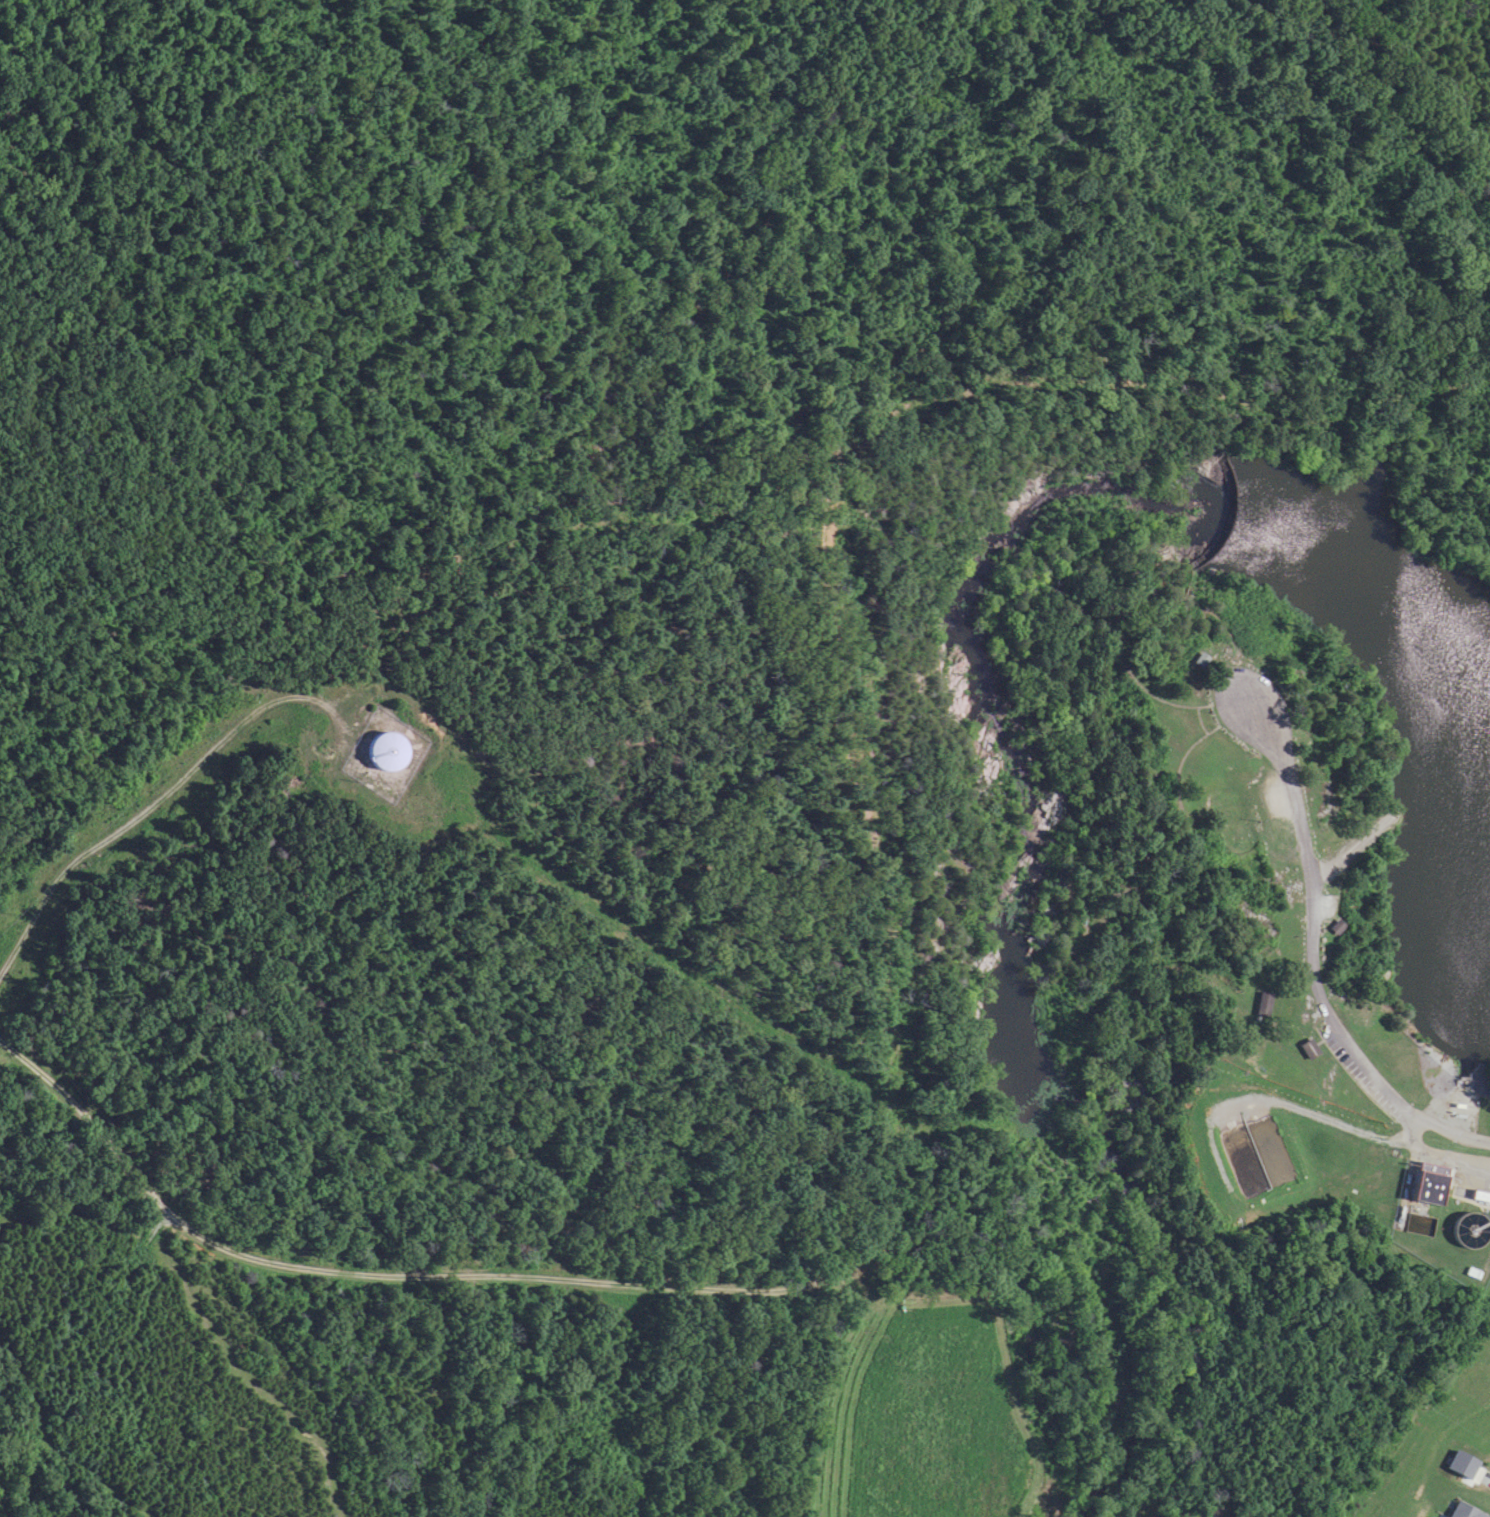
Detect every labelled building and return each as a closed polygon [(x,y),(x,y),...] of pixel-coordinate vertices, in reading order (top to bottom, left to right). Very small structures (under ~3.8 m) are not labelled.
[(397,773),(405,737),(378,731),(369,766),(397,773)] [(1257,1011),(1270,1011),(1270,993),(1257,993),(1257,1011)] [(1306,1060),(1318,1053),(1309,1038),(1298,1045),(1306,1060)] [(1411,1201),(1441,1206),(1449,1166),(1419,1161),(1411,1201)] [(1473,1213),(1458,1242),(1477,1252),(1489,1226),(1489,1222),(1473,1213)]
